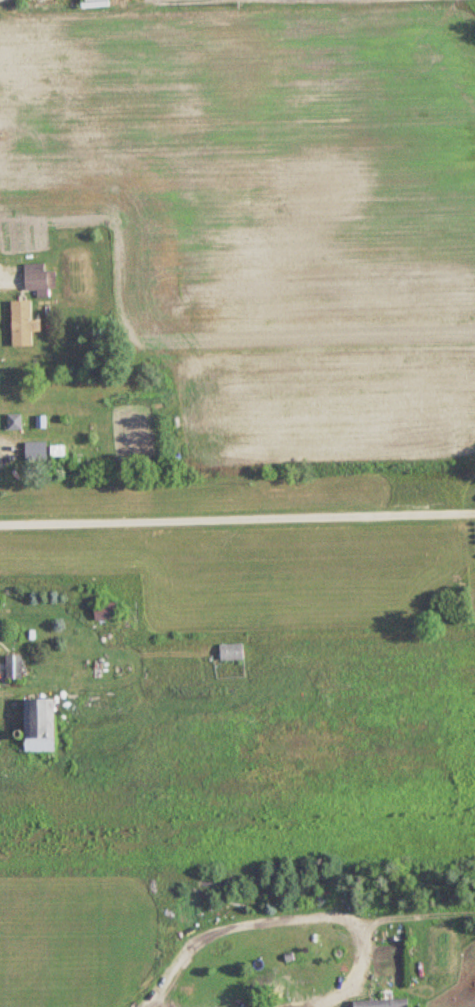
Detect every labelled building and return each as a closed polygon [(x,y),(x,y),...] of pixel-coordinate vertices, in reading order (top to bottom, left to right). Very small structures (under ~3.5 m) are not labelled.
[(56,272),(46,272),(46,263),(26,263),(26,290),(56,290),(56,272)] [(12,301),(13,346),(33,346),(32,332),(41,331),(40,320),(32,320),(32,301),(12,301)] [(22,429),(22,415),(9,415),(9,429),(22,429)] [(26,461),(46,461),(46,442),(26,442),(26,461)] [(65,447),(53,447),(53,456),(65,456),(65,447)] [(221,644),(221,661),(243,661),(243,644),(221,644)] [(23,655),(7,655),(7,680),(23,680),(23,655)] [(24,752),(55,752),(55,699),(24,699),(24,752)]
